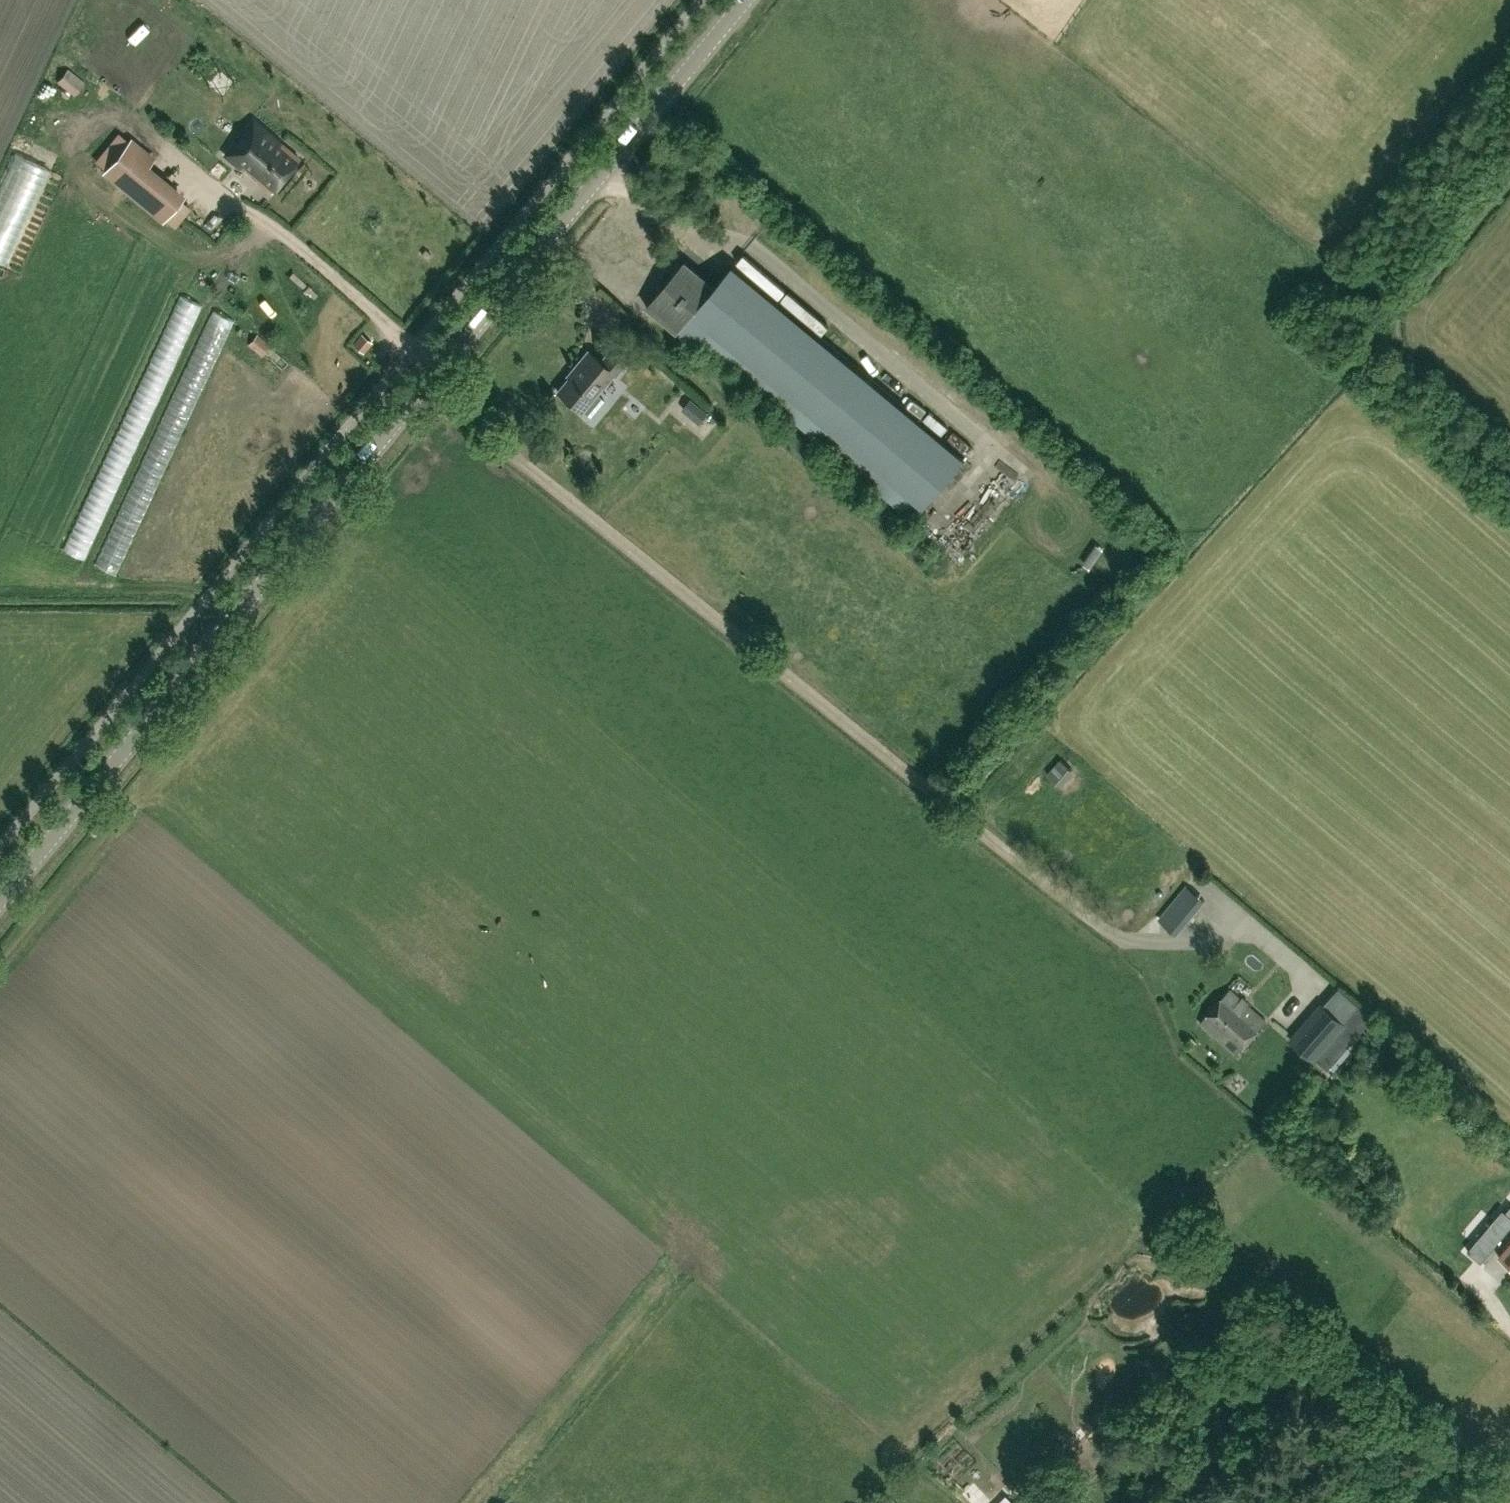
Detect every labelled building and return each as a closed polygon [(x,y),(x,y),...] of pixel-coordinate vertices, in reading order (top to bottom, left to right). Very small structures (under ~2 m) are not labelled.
[(236,142),(226,154),(271,192),(299,158),(254,120),(244,133),(248,136),(240,145),(236,142)] [(163,219),(181,197),(146,169),(153,159),(131,141),(105,172),(163,219)] [(747,261),(769,280),(776,272),(753,254),(747,261)] [(923,506),(963,458),(732,266),(716,285),(685,260),(647,306),(694,345),(708,327),(923,506)] [(557,391),(581,411),(581,410),(589,417),(603,400),(596,394),(612,374),(614,376),(623,366),(607,353),(600,362),(587,351),(571,370),(573,371),(557,391)] [(718,485),(734,490),(737,480),(721,475),(718,485)] [(1199,1023),(1235,1054),(1264,1021),(1228,989),(1199,1023)] [(1321,1002),(1289,1039),(1313,1060),(1345,1024),(1321,1002)] [(1274,1105),(1266,1114),(1278,1124),(1286,1115),(1274,1105)] [(1509,1270),(1509,1245),(1498,1259),(1509,1270)] [(1095,1444),(1107,1458),(1114,1452),(1103,1437),(1095,1444)]
